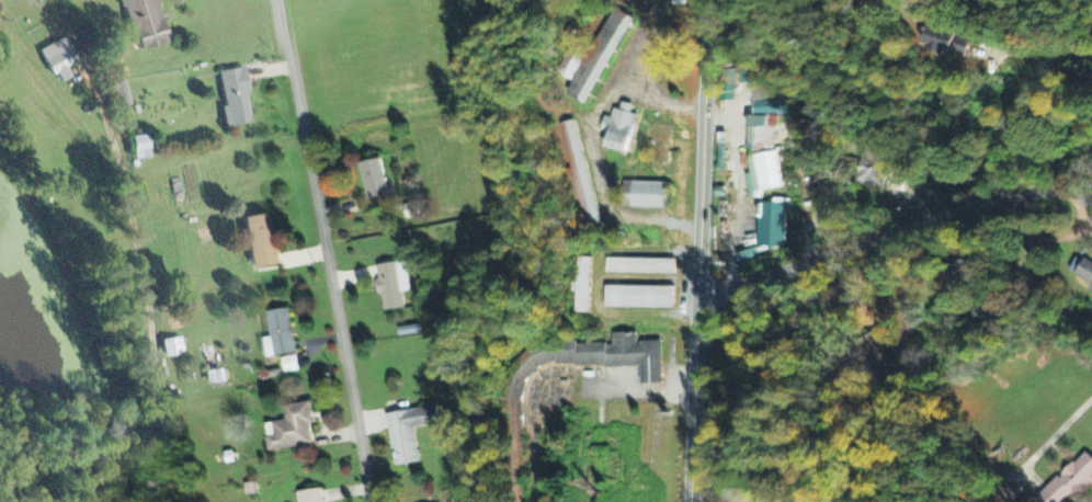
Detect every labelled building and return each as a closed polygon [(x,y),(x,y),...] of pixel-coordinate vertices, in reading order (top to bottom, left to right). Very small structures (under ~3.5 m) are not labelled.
[(157,0),(123,0),(134,52),(166,46),(157,0)] [(614,5),(634,16),(584,101),(566,89),(614,5)] [(961,61),(969,40),(930,25),(921,45),(961,61)] [(68,71),(77,66),(66,40),(40,51),(51,79),(57,76),(60,84),(71,79),(68,71)] [(252,124),(243,70),(218,74),(227,128),(252,124)] [(118,109),(130,108),(127,83),(115,85),(118,109)] [(603,142),(625,150),(637,112),(629,110),(633,103),(621,99),(618,107),(613,106),(610,115),(603,113),(599,128),(607,130),(603,142)] [(751,116),(779,115),(778,102),(750,103),(751,116)] [(554,123),(583,226),(602,220),(571,117),(554,123)] [(745,117),(745,153),(770,153),(770,117),(745,117)] [(133,139),(135,161),(151,160),(149,137),(133,139)] [(887,152),(862,148),(855,184),(881,189),(887,152)] [(747,200),(759,198),(758,193),(781,188),(773,152),(743,158),(747,176),(742,177),(747,200)] [(366,201),(387,195),(377,160),(357,165),(366,201)] [(625,205),(666,207),(667,181),(626,179),(625,205)] [(780,249),(780,214),(787,214),(787,199),(770,199),(770,204),(760,204),(760,220),(754,220),(754,255),(755,255),(755,250),(780,249)] [(245,219),(251,270),(277,268),(271,216),(245,219)] [(948,259),(951,272),(970,268),(967,255),(948,259)] [(574,280),(569,280),(568,293),(573,293),(573,314),(587,314),(588,258),(574,258),(574,280)] [(671,275),(672,261),(604,259),(603,274),(671,275)] [(1091,285),(1089,289),(1091,290),(1091,265),(1081,260),(1073,277),(1091,285)] [(404,262),(374,266),(380,312),(403,310),(401,293),(407,293),(404,262)] [(602,309),(671,310),(671,288),(603,287),(602,309)] [(264,313),(268,339),(261,340),(264,359),(294,354),(288,310),(264,313)] [(396,336),(419,336),(419,328),(396,328),(396,336)] [(660,380),(660,339),(639,339),(639,342),(636,342),(636,330),(612,331),(612,343),(605,343),(605,341),(576,342),(575,339),(560,340),(541,343),(525,346),(508,363),(501,383),(500,415),(504,501),(524,501),(522,440),(521,407),(520,395),(525,379),(537,366),(553,361),(556,362),(572,362),(573,365),(604,364),(605,366),(637,366),(637,380),(660,380)] [(872,370),(889,361),(874,332),(857,340),(872,370)] [(162,343),(165,359),(185,356),(183,340),(162,343)] [(280,359),(282,374),(297,371),(295,357),(280,359)] [(313,446),(306,404),(282,407),(284,422),(263,425),(267,453),(313,446)] [(393,468),(418,464),(412,429),(437,425),(434,407),(384,415),(393,468)] [(1082,450),(1033,501),(1058,501),(1068,492),(1075,499),(1091,482),(1091,460),(1082,450)] [(256,496),(255,484),(242,485),(243,497),(256,496)] [(296,501),(322,501),(321,491),(295,493),(296,501)]
